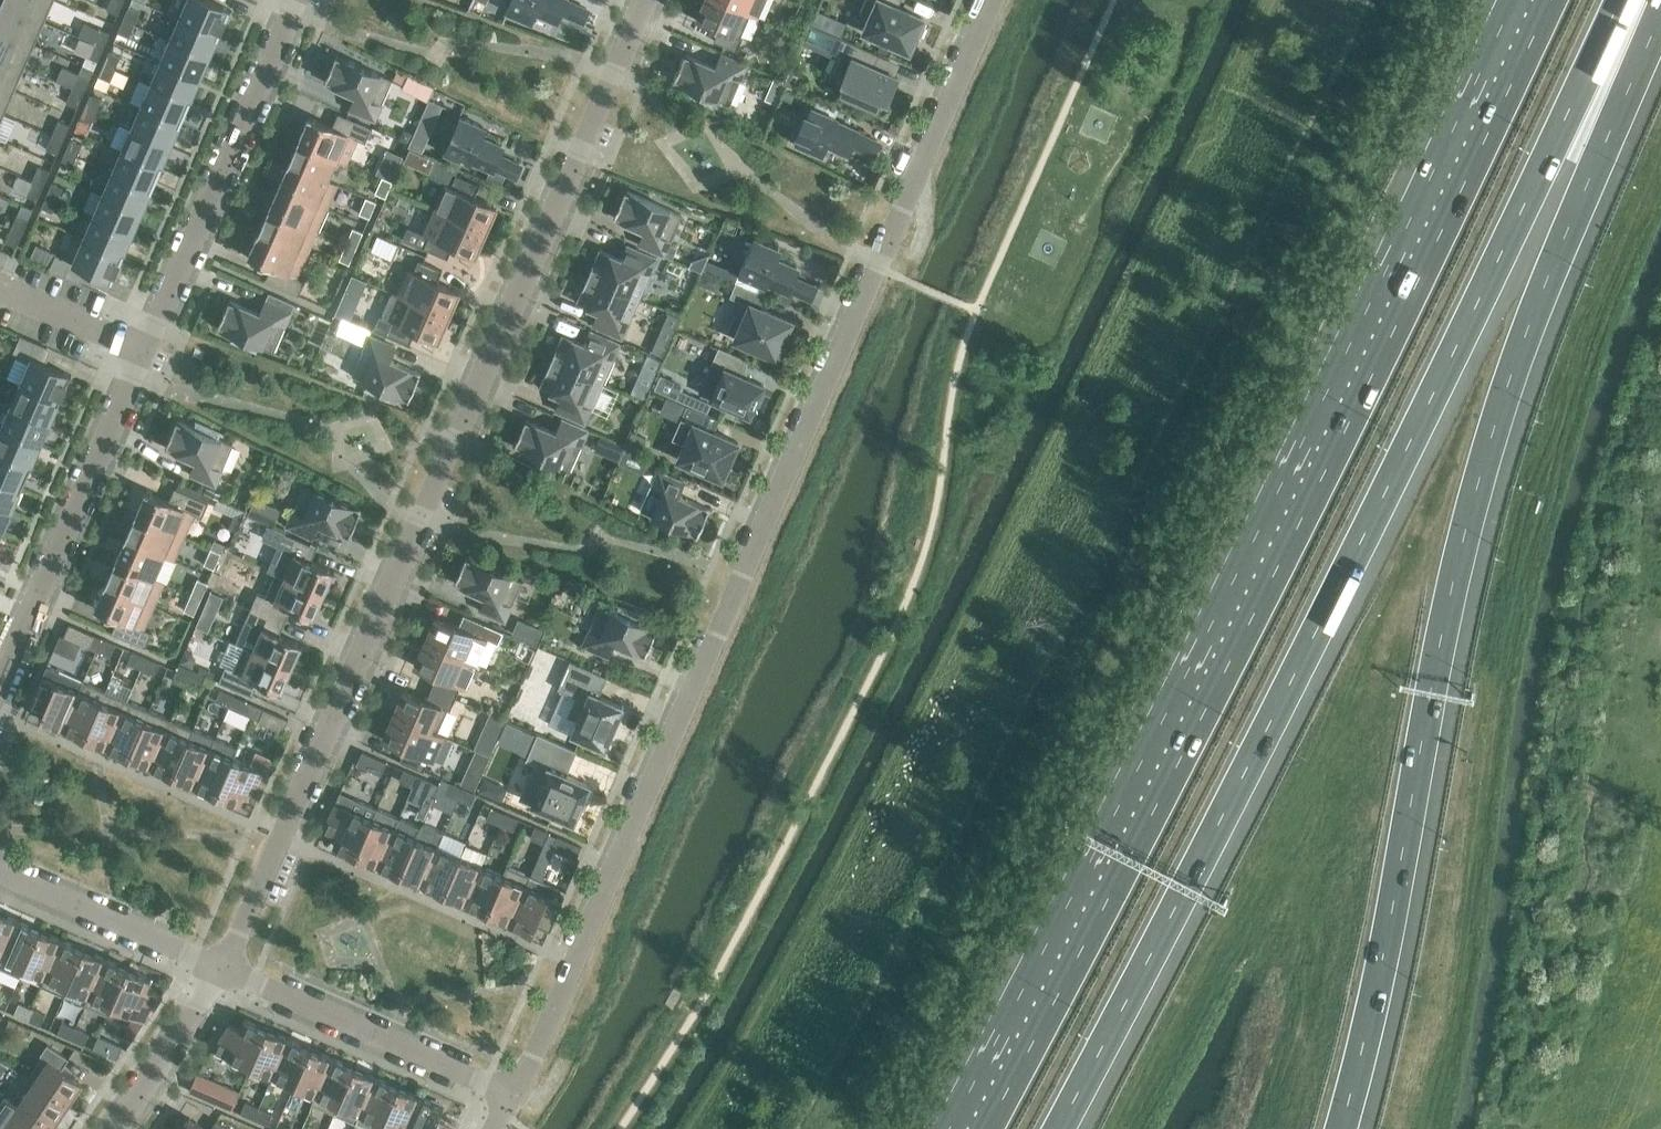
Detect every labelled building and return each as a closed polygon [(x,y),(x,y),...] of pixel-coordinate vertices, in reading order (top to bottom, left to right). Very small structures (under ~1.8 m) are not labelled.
[(3,2),(44,20),(53,0),(4,0),(3,2)] [(118,14),(124,0),(111,0),(107,9),(118,14)] [(180,18),(219,35),(230,9),(229,8),(228,9),(209,0),(188,0),(180,18)] [(505,10),(529,21),(533,12),(555,21),(559,12),(580,22),(587,8),(569,0),(509,0),(505,10)] [(758,16),(721,0),(705,0),(697,19),(719,29),(714,40),(737,50),(742,38),(740,37),(750,14),(758,17),(758,16)] [(758,16),(765,0),(721,0),(758,16)] [(869,21),(864,31),(909,50),(915,36),(921,35),(925,26),(921,22),(923,18),(897,6),(899,0),(866,0),(861,11),(869,21)] [(34,43),(44,20),(3,2),(2,3),(1,3),(0,6),(0,29),(34,43)] [(139,12),(128,7),(123,19),(134,24),(139,12)] [(812,23),(822,27),(828,14),(817,9),(812,23)] [(218,37),(219,35),(180,18),(170,40),(209,57),(218,37)] [(129,37),(134,24),(123,19),(118,32),(129,37)] [(889,89),(892,90),(898,76),(873,66),(878,54),(810,24),(802,42),(836,57),(829,72),(844,78),(843,80),(845,81),(840,93),(839,92),(838,94),(880,112),(881,112),(883,112),(885,112),(887,111),(889,109),(890,107),(890,106),(890,104),(890,101),(889,100),(888,99),(887,98),(886,97),(889,89)] [(99,27),(93,42),(104,47),(110,32),(99,27)] [(24,67),(34,43),(0,29),(0,56),(24,67)] [(170,40),(161,62),(199,79),(209,57),(170,40)] [(86,56),(98,61),(104,47),(93,42),(86,56)] [(120,56),(109,51),(104,63),(115,68),(120,56)] [(685,55),(684,55),(674,79),(673,81),(690,88),(687,93),(711,103),(713,98),(730,105),(748,64),(721,53),(715,66),(685,53),(685,55)] [(336,56),(325,80),(326,80),(325,82),(354,95),(348,108),(375,120),(393,79),(337,54),(336,56)] [(24,67),(0,56),(0,84),(14,90),(24,67)] [(161,62),(151,84),(190,101),(191,99),(199,79),(161,62)] [(110,80),(115,68),(104,63),(98,76),(110,80)] [(408,75),(398,71),(394,80),(404,85),(408,75)] [(79,73),(72,88),(84,93),(90,78),(79,73)] [(799,77),(791,74),(786,86),(794,89),(799,77)] [(774,76),(764,97),(775,102),(784,80),(774,76)] [(0,84),(0,111),(4,113),(14,90),(0,84)] [(181,123),(190,101),(151,84),(142,106),(181,123)] [(66,102),(77,107),(84,93),(72,88),(66,102)] [(797,92),(787,88),(782,99),(792,103),(797,92)] [(101,100),(90,95),(85,107),(96,112),(101,100)] [(180,124),(181,123),(142,106),(132,127),(171,144),(180,124)] [(845,153),(849,144),(871,154),(877,140),(855,130),(856,128),(834,119),(835,116),(811,106),(796,142),(819,153),(823,144),(845,153)] [(91,124),(96,112),(85,107),(79,119),(91,124)] [(365,142),(372,127),(345,115),(339,129),(309,116),(309,117),(299,140),(347,161),(357,139),(365,142)] [(483,126),(460,115),(443,152),(467,162),(468,160),(490,170),(491,167),(513,177),(519,163),(497,153),(501,144),(479,135),(483,126)] [(58,120),(52,134),(64,139),(70,125),(58,120)] [(162,165),(171,144),(132,127),(123,149),(162,167),(163,165),(162,165)] [(409,130),(402,132),(400,136),(409,140),(413,131),(409,130)] [(64,139),(52,134),(46,148),(57,153),(64,139)] [(413,134),(408,146),(421,152),(422,152),(427,140),(414,134),(413,134)] [(82,143),(71,138),(66,151),(77,156),(82,143)] [(347,162),(347,161),(299,140),(289,163),(337,185),(338,184),(328,179),(337,158),(347,162)] [(434,160),(409,148),(403,160),(429,172),(434,160)] [(152,188),(162,167),(123,149),(113,171),(152,188)] [(72,168),(77,156),(66,151),(60,163),(72,168)] [(279,187),(327,208),(337,185),(289,163),(279,187)] [(38,166),(32,180),(44,185),(50,171),(38,166)] [(151,190),(152,190),(152,188),(113,171),(104,193),(142,210),(151,190)] [(446,184),(435,209),(485,231),(496,206),(475,196),(480,185),(456,175),(451,186),(446,184)] [(382,176),(375,192),(386,197),(392,181),(382,176)] [(37,199),(44,185),(32,180),(26,195),(37,199)] [(63,187),(52,182),(47,195),(58,199),(63,187)] [(317,231),(327,208),(279,187),(269,210),(317,231)] [(625,192),(625,191),(614,215),(615,215),(614,217),(644,230),(638,244),(664,255),(682,214),(626,190),(625,192)] [(133,232),(142,210),(104,193),(94,215),(133,232)] [(53,212),(58,199),(47,195),(41,207),(53,212)] [(377,201),(366,197),(359,213),(370,217),(377,201)] [(485,231),(435,209),(424,234),(429,236),(424,248),(448,258),(452,247),(474,256),(485,231)] [(259,233),(307,254),(317,231),(269,210),(259,233)] [(18,213),(12,227),(23,232),(29,218),(18,213)] [(94,215),(84,237),(124,254),(124,252),(133,232),(94,215)] [(5,242),(17,246),(23,232),(12,227),(5,242)] [(356,248),(363,232),(353,227),(346,243),(356,248)] [(297,276),(307,254),(259,233),(249,256),(248,255),(248,257),(278,270),(272,283),(299,295),(306,280),(297,276)] [(380,234),(374,247),(392,255),(398,242),(380,234)] [(111,279),(112,280),(124,254),(84,237),(74,262),(55,254),(49,270),(75,281),(82,266),(111,279)] [(786,289),(808,299),(814,285),(792,275),(796,266),(774,257),(778,248),(754,237),(738,274),(762,284),(763,282),(785,292),(786,289)] [(349,263),(356,248),(346,243),(339,259),(349,263)] [(621,258),(600,249),(588,275),(639,298),(657,258),(627,244),(621,258)] [(414,271),(408,269),(397,294),(448,316),(459,291),(437,281),(442,270),(418,259),(414,271)] [(706,273),(700,286),(715,291),(720,279),(706,273)] [(622,338),(639,298),(588,275),(577,302),(598,311),(592,324),(622,338)] [(736,338),(776,356),(791,321),(761,308),(766,295),(736,282),(730,296),(750,305),(736,338)] [(229,301),(218,325),(219,325),(218,327),(234,334),(232,340),(256,350),(258,344),(275,352),(296,302),(269,290),(260,312),(230,299),(229,301)] [(437,341),(448,316),(397,294),(393,292),(377,329),(410,343),(415,332),(437,341)] [(340,301),(335,313),(336,314),(347,319),(349,320),(355,307),(340,301)] [(584,343),(563,334),(551,360),(602,382),(620,342),(589,329),(584,343)] [(409,398),(420,374),(419,374),(420,372),(391,359),(396,346),(370,334),(352,375),(368,383),(366,388),(389,398),(392,393),(408,400),(409,398)] [(31,359),(21,384),(60,401),(71,374),(70,374),(69,374),(40,362),(47,346),(20,335),(13,351),(31,359)] [(664,355),(670,342),(659,337),(653,350),(664,355)] [(698,392),(711,398),(750,415),(763,384),(739,374),(746,358),(719,346),(698,392)] [(585,423),(602,382),(551,360),(540,387),(561,396),(555,410),(585,423)] [(660,376),(655,388),(659,390),(664,378),(660,376)] [(650,386),(641,382),(635,396),(644,400),(650,386)] [(59,402),(60,401),(21,384),(11,406),(50,422),(59,402)] [(678,388),(674,396),(707,411),(711,403),(680,389),(678,388)] [(678,459),(722,478),(738,442),(714,431),(719,419),(687,405),(672,437),(685,443),(678,459)] [(40,444),(50,422),(11,406),(2,427),(40,444)] [(526,420),(525,420),(515,444),(514,446),(571,471),(589,429),(562,418),(556,431),(526,419),(526,420)] [(177,422),(176,421),(166,445),(166,446),(166,447),(195,460),(189,474),(216,485),(234,444),(218,437),(220,432),(196,421),(194,427),(178,420),(177,422)] [(0,431),(0,453),(31,466),(32,465),(32,464),(40,444),(2,427),(0,431)] [(625,448),(637,453),(642,440),(630,435),(625,448)] [(31,466),(0,453),(0,479),(22,488),(31,466)] [(664,490),(652,516),(697,535),(697,533),(698,534),(708,510),(709,508),(679,495),(685,481),(659,470),(652,485),(664,490)] [(21,490),(22,488),(0,479),(0,505),(12,510),(21,490)] [(313,537),(319,524),(348,537),(349,535),(350,535),(360,511),(360,509),(304,484),(286,525),(313,537)] [(220,493),(209,488),(207,493),(218,497),(220,493)] [(145,492),(146,492),(136,515),(184,536),(194,514),(202,517),(209,502),(182,490),(176,504),(146,491),(145,492)] [(274,525),(279,514),(262,507),(265,502),(255,497),(248,513),(274,525)] [(3,532),(3,530),(12,510),(0,505),(0,531),(3,532)] [(174,559),(184,536),(136,515),(126,538),(174,559)] [(285,551),(275,573),(324,594),(334,571),(335,570),(305,557),(311,543),(283,532),(277,547),(285,551)] [(173,560),(174,559),(126,538),(115,561),(164,582),(164,581),(154,577),(164,556),(173,560)] [(214,568),(221,552),(211,548),(204,563),(214,568)] [(466,557),(465,557),(455,581),(455,583),(484,596),(478,609),(505,621),(523,580),(467,555),(466,557)] [(154,605),(164,582),(115,561),(105,584),(154,605)] [(314,617),(324,594),(275,573),(266,596),(257,592),(251,606),(278,618),(284,605),(314,618),(314,617)] [(232,595),(236,584),(218,577),(214,588),(232,595)] [(198,578),(191,594),(201,598),(208,582),(198,578)] [(152,632),(144,628),(154,605),(105,584),(95,607),(95,608),(124,621),(118,635),(146,647),(152,632)] [(212,590),(206,604),(217,608),(223,595),(212,590)] [(191,594),(184,610),(194,614),(201,598),(191,594)] [(645,654),(646,654),(656,630),(656,628),(640,621),(643,615),(619,605),(617,611),(600,603),(582,644),(609,656),(615,643),(644,656),(645,654)] [(244,646),(243,647),(292,668),(302,645),(302,644),(273,631),(278,618),(251,606),(245,620),(263,628),(254,650),(244,646)] [(437,616),(426,641),(476,663),(487,639),(498,644),(504,631),(464,614),(459,625),(437,616)] [(519,619),(512,633),(537,644),(543,630),(519,619)] [(82,644),(88,647),(93,634),(69,623),(64,636),(82,644)] [(82,644),(64,636),(60,635),(55,647),(76,656),(82,644)] [(102,637),(97,649),(110,655),(115,643),(102,637)] [(415,666),(437,676),(432,687),(455,697),(460,686),(465,688),(476,663),(426,641),(415,666)] [(292,668),(243,647),(234,669),(225,666),(218,681),(246,693),(252,679),(282,692),(282,691),(292,668)] [(132,651),(127,662),(141,668),(146,656),(132,651)] [(186,651),(180,663),(192,668),(198,656),(186,651)] [(159,662),(146,656),(141,668),(154,674),(159,662)] [(607,676),(570,660),(558,688),(576,696),(568,715),(578,720),(572,733),(605,748),(612,730),(613,730),(616,724),(615,723),(623,706),(599,695),(607,676)] [(187,681),(192,669),(179,664),(174,675),(187,681)] [(63,727),(83,681),(47,665),(31,702),(45,708),(40,717),(63,727)] [(198,672),(206,675),(208,670),(200,666),(198,672)] [(206,675),(192,669),(187,681),(201,687),(206,675)] [(63,727),(85,737),(105,690),(83,681),(63,727)] [(450,710),(455,697),(432,687),(427,698),(405,689),(394,714),(444,736),(445,735),(437,732),(448,708),(450,710)] [(215,700),(229,706),(234,695),(220,689),(215,700)] [(105,690),(85,737),(107,746),(127,700),(105,690)] [(247,701),(234,695),(229,706),(242,712),(247,701)] [(107,746),(129,756),(149,709),(127,700),(107,746)] [(288,719),(264,708),(258,721),(283,732),(288,719)] [(149,709),(129,756),(151,765),(171,719),(149,709)] [(428,759),(433,761),(444,736),(394,714),(383,739),(405,749),(400,760),(423,771),(428,759)] [(151,765),(173,775),(193,728),(171,719),(151,765)] [(508,746),(517,726),(508,723),(499,742),(508,746)] [(193,728),(173,775),(195,784),(211,748),(190,739),(194,729),(193,728)] [(533,803),(573,821),(589,784),(565,774),(575,749),(538,734),(528,759),(536,763),(521,797),(527,800),(533,803)] [(480,748),(492,753),(497,742),(485,737),(480,748)] [(195,784),(217,794),(233,757),(211,748),(195,784)] [(386,761),(362,751),(357,763),(381,774),(386,761)] [(233,757),(217,794),(239,804),(244,794),(257,800),(269,773),(233,757)] [(399,780),(412,786),(417,774),(404,768),(399,780)] [(463,785),(475,790),(480,778),(468,773),(463,785)] [(430,780),(417,774),(412,786),(425,792),(430,780)] [(444,793),(458,799),(463,787),(449,781),(444,793)] [(476,793),(463,787),(458,799),(471,804),(476,793)] [(337,835),(333,845),(356,855),(372,818),(336,802),(324,829),(337,835)] [(486,818),(500,824),(505,813),(491,807),(486,818)] [(505,813),(500,824),(513,830),(518,819),(505,813)] [(394,827),(372,818),(356,855),(378,864),(394,827)] [(535,826),(530,837),(543,843),(549,832),(535,826)] [(400,874),(416,837),(394,827),(378,864),(400,874)] [(581,846),(557,836),(551,848),(576,859),(581,846)] [(438,846),(416,837),(400,874),(422,883),(438,846)] [(438,846),(422,883),(444,893),(460,856),(438,846)] [(444,893),(466,902),(482,865),(460,856),(444,893)] [(482,865),(466,902),(488,912),(508,865),(507,865),(503,875),(482,865)] [(488,912),(509,921),(530,875),(508,865),(488,912)] [(566,890),(530,875),(509,921),(532,931),(537,921),(550,927),(566,891),(566,890)] [(2,956),(18,920),(0,912),(0,955),(2,956)] [(2,956),(24,966),(40,929),(18,920),(2,956)] [(45,975),(41,985),(42,985),(62,939),(40,929),(24,966),(45,975)] [(42,985),(64,995),(84,948),(62,939),(42,985)] [(89,994),(85,1004),(106,958),(84,948),(64,995),(65,995),(69,986),(89,994)] [(85,1004),(107,1014),(128,968),(106,958),(85,1004)] [(162,994),(146,987),(151,977),(128,968),(107,1014),(108,1014),(113,1005),(146,1019),(162,994)] [(27,1019),(32,1008),(19,1002),(14,1013),(27,1019)] [(45,1014),(32,1008),(27,1019),(40,1025),(45,1014)] [(213,1048),(251,1065),(267,1028),(244,1018),(240,1028),(230,1023),(213,1048)] [(29,1028),(10,1019),(6,1027),(26,1036),(29,1028)] [(57,1033),(71,1038),(76,1027),(62,1021),(57,1033)] [(89,1033),(76,1027),(71,1038),(84,1044),(89,1033)] [(289,1038),(267,1028),(251,1065),(273,1075),(289,1038)] [(122,1046),(98,1035),(93,1048),(117,1058),(122,1046)] [(295,1084),(311,1047),(289,1038),(273,1075),(295,1084)] [(27,1078),(66,1104),(82,1081),(62,1068),(69,1058),(47,1043),(40,1054),(42,1055),(27,1078)] [(333,1057),(311,1047),(295,1084),(316,1093),(312,1103),(313,1104),(333,1057)] [(334,1113),(355,1066),(333,1057),(313,1104),(334,1113)] [(377,1076),(355,1066),(334,1113),(335,1114),(340,1104),(360,1113),(356,1122),(356,1123),(377,1076)] [(398,1086),(377,1076),(356,1123),(371,1128),(380,1128),(398,1086)] [(6,1095),(6,1096),(51,1126),(66,1104),(27,1078),(13,1099),(6,1095)] [(397,1128),(406,1128),(420,1095),(398,1086),(380,1128),(381,1128),(384,1123),(397,1128)] [(215,1102),(232,1109),(237,1098),(220,1090),(215,1102)] [(420,1095),(406,1128),(450,1128),(455,1122),(439,1115),(443,1105),(420,1095)] [(6,1096),(0,1104),(0,1128),(50,1128),(51,1126),(6,1096)] [(259,1107),(245,1101),(240,1113),(254,1119),(259,1107)] [(272,1113),(259,1107),(254,1119),(267,1124),(272,1113)] [(190,1117),(182,1128),(208,1128),(190,1117)] [(216,1120),(210,1128),(230,1128),(216,1120)]
